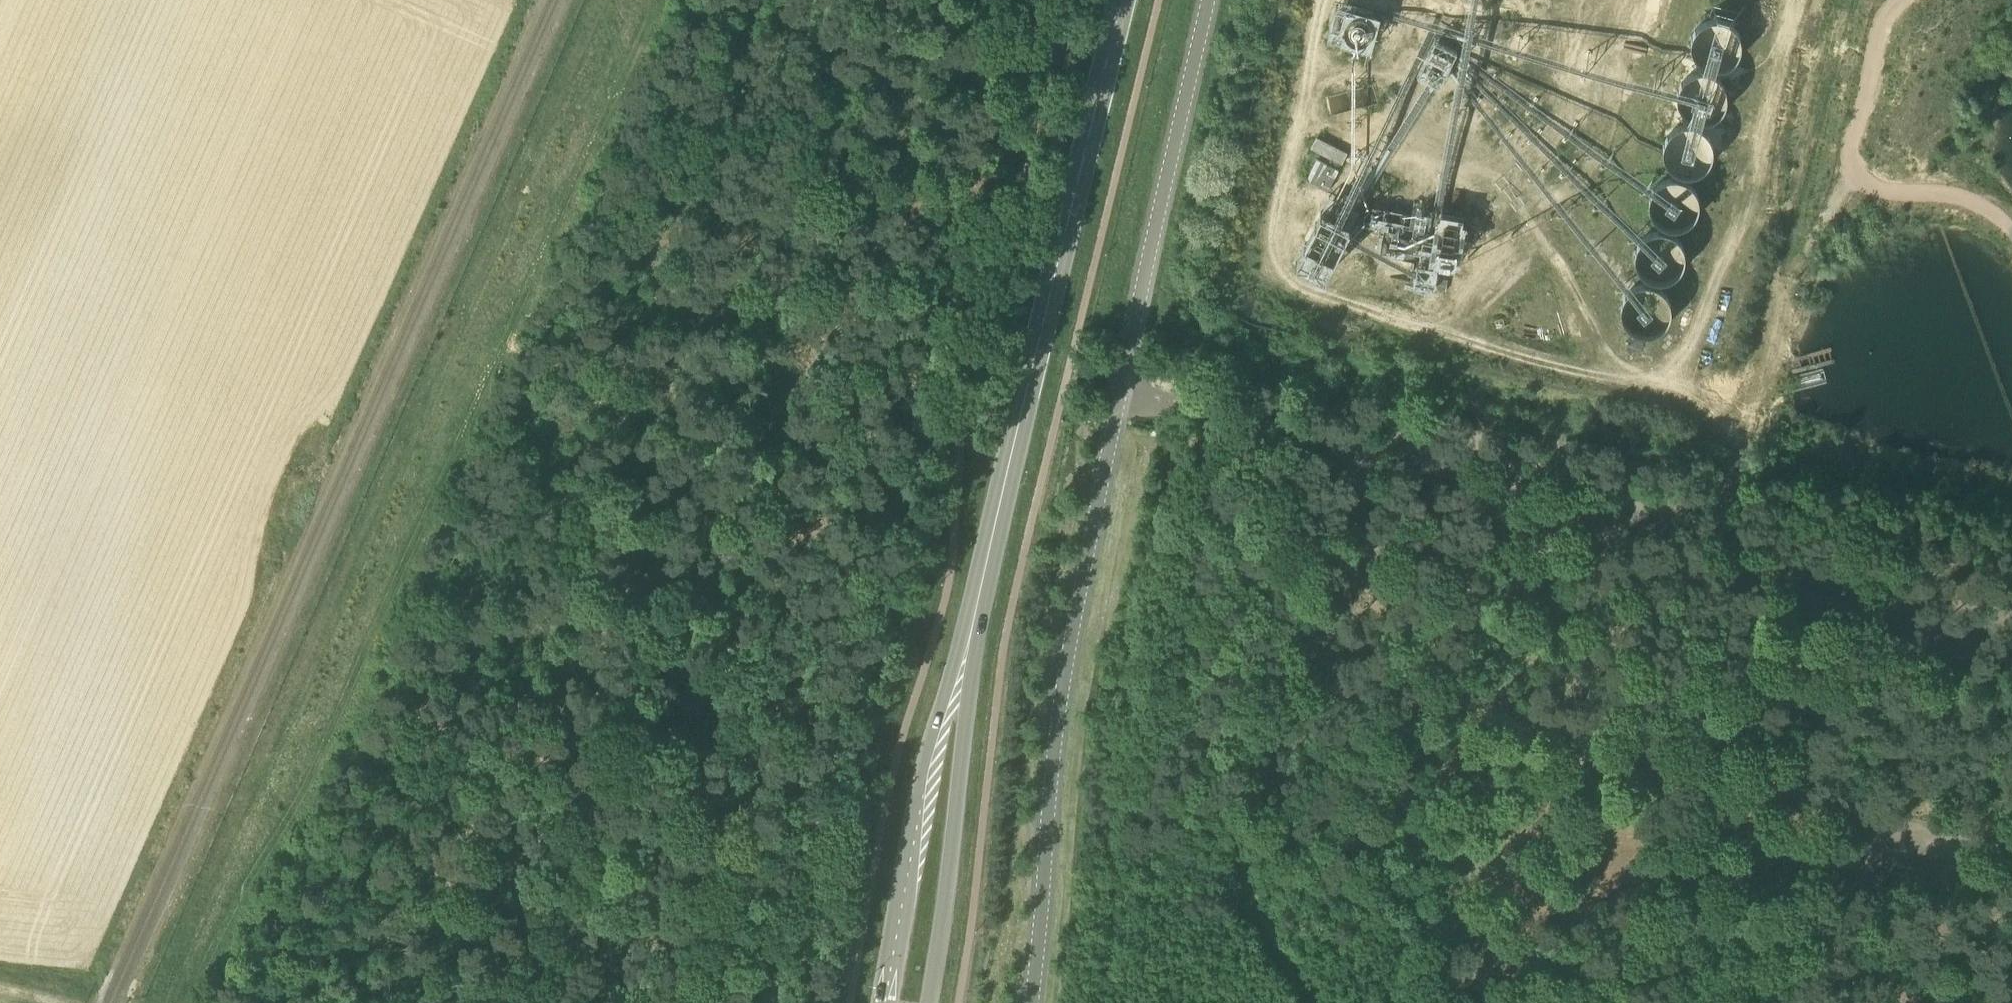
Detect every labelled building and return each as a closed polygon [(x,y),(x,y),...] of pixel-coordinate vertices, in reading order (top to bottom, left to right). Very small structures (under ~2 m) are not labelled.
[(1729,63),(1738,27),(1716,22),(1709,47),(1720,50),(1718,60),(1729,63)] [(1715,163),(1699,125),(1663,139),(1679,178),(1715,163)] [(1316,137),(1311,149),(1343,162),(1348,150),(1316,137)] [(1329,188),(1339,168),(1319,158),(1309,178),(1329,188)] [(1457,267),(1463,216),(1432,212),(1430,234),(1418,232),(1420,221),(1406,220),(1403,249),(1418,251),(1415,281),(1436,284),(1438,265),(1457,267)] [(1758,429),(1766,431),(1771,411),(1763,409),(1758,429)]
